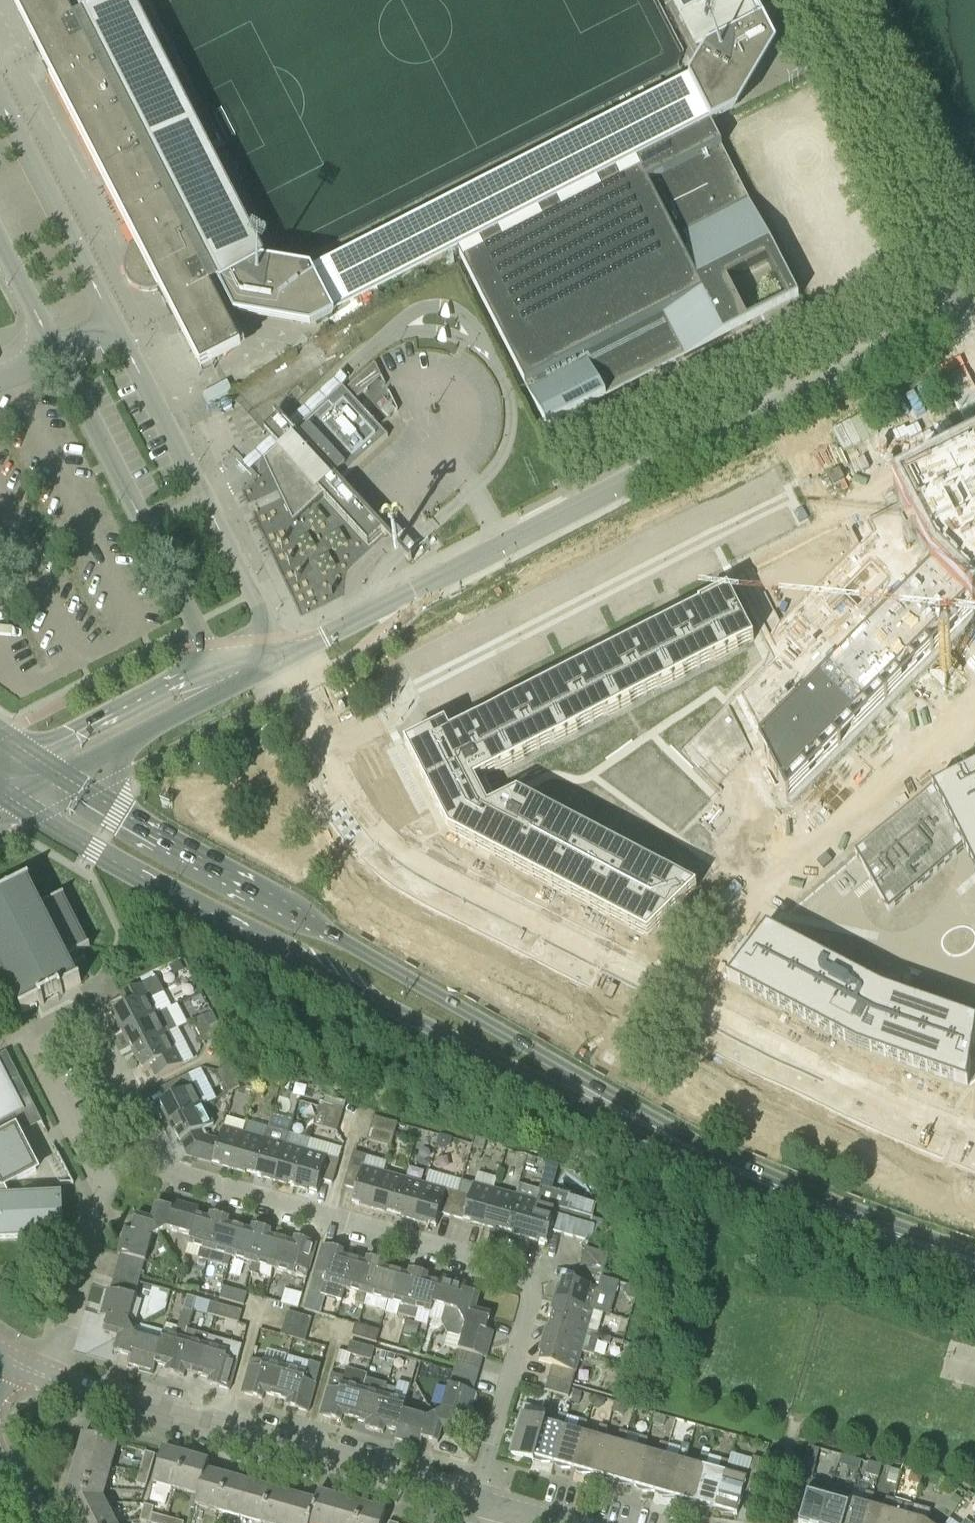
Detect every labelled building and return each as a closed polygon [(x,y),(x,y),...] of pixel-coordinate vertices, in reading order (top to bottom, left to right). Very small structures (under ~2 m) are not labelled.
[(159,289),(203,375),(243,354),(227,323),(237,322),(313,336),(335,323),(331,311),(707,120),(713,130),(739,118),(778,53),(751,0),(682,0),(703,41),(685,72),(311,262),(258,251),(129,0),(12,0),(116,203),(137,246),(131,252),(126,260),(125,269),(128,278),(133,286),(141,290),(150,291),(159,289)] [(711,142),(455,268),(458,273),(484,327),(519,397),(545,450),(757,345),(744,320),(735,301),(780,279),(711,142)] [(293,525),(316,504),(324,497),(369,545),(382,534),(386,538),(389,536),(340,482),(389,438),(380,428),(391,418),(390,417),(396,412),(397,413),(398,411),(386,386),(384,380),(375,363),(346,391),(343,388),(295,433),(283,420),(277,414),(274,416),(278,420),(265,432),(279,448),(271,454),(263,462),(268,472),(279,494),(293,525)] [(841,745),(974,611),(974,467),(902,505),(923,545),(930,541),(940,561),(932,565),(934,568),(757,745),(756,747),(784,802),(841,745)] [(829,477),(834,488),(846,482),(840,471),(829,477)] [(808,519),(802,509),(794,513),(799,523),(808,519)] [(537,801),(535,800),(531,807),(514,798),(498,806),(485,780),(511,766),(512,769),(514,768),(510,759),(521,754),(524,760),(553,745),(554,745),(551,738),(561,733),(566,741),(568,740),(563,732),(574,726),(577,733),(607,717),(604,711),(615,706),(619,714),(621,713),(617,705),(628,699),(631,706),(661,690),(658,684),(668,678),(673,687),(675,686),(670,677),(681,672),(684,678),(714,663),(711,657),(722,651),(726,660),(728,659),(724,650),(735,645),(738,651),(754,643),(728,593),(699,607),(700,609),(486,718),(483,711),(416,745),(407,750),(450,834),(648,938),(697,890),(666,873),(664,877),(648,868),(651,861),(650,860),(648,864),(628,853),(626,857),(609,848),(613,841),(611,840),(609,844),(589,833),(587,837),(571,828),(575,821),(573,820),(571,824),(551,813),(549,817),(533,808),(537,801)] [(855,855),(888,913),(963,851),(974,875),(974,768),(931,791),(886,829),(855,855)] [(84,959),(85,959),(82,952),(91,948),(90,947),(88,947),(63,898),(65,897),(64,896),(40,908),(29,885),(31,884),(30,882),(11,892),(10,890),(7,891),(8,893),(0,897),(0,1002),(9,997),(6,991),(12,988),(23,1012),(21,1013),(22,1014),(41,1005),(42,1007),(44,1005),(43,1003),(61,995),(62,997),(64,996),(63,993),(82,984),(81,982),(79,983),(67,960),(72,957),(76,964),(84,959)] [(857,1048),(967,1086),(974,1039),(974,1022),(882,990),(766,930),(727,981),(857,1048)] [(124,1032),(158,1015),(142,985),(121,996),(126,1006),(114,1013),(124,1032)] [(611,985),(605,997),(612,1000),(618,988),(611,985)] [(134,1052),(168,1034),(158,1015),(124,1032),(134,1052)] [(204,1044),(215,1038),(204,1017),(193,1022),(204,1044)] [(189,1054),(180,1059),(168,1034),(134,1052),(144,1071),(150,1068),(156,1079),(183,1065),(183,1064),(192,1059),(189,1054)] [(37,1112),(7,1053),(0,1056),(0,1140),(16,1131),(30,1125),(26,1117),(37,1112)] [(229,1094),(241,1088),(229,1066),(218,1072),(229,1094)] [(170,1123),(204,1106),(189,1076),(162,1090),(167,1100),(160,1103),(170,1123)] [(317,1114),(341,1120),(344,1109),(321,1102),(317,1114)] [(197,1147),(207,1139),(203,1131),(214,1126),(204,1106),(170,1123),(180,1143),(181,1143),(188,1156),(194,1158),(197,1147)] [(314,1126),(337,1132),(341,1120),(317,1114),(314,1126)] [(371,1129),(395,1136),(398,1124),(374,1117),(371,1129)] [(213,1164),(234,1170),(244,1134),(223,1128),(220,1140),(211,1137),(207,1140),(207,1139),(197,1147),(194,1158),(213,1163),(213,1164)] [(255,1176),(275,1182),(286,1146),(288,1135),(268,1129),(266,1140),(255,1176)] [(368,1141),(391,1147),(395,1136),(371,1129),(368,1141)] [(62,1197),(11,1200),(5,1188),(37,1171),(16,1131),(0,1140),(0,1240),(63,1237),(62,1197)] [(234,1170),(255,1176),(266,1140),(244,1134),(234,1170)] [(275,1182),(296,1188),(306,1151),(286,1146),(275,1182)] [(306,1151),(296,1188),(317,1194),(321,1181),(333,1184),(339,1161),(306,1151)] [(352,1204),(373,1210),(384,1173),(364,1168),(368,1155),(355,1152),(344,1187),(356,1191),(352,1204)] [(485,1227),(495,1191),(499,1177),(479,1172),(476,1185),(474,1185),(461,1182),(458,1194),(451,1218),(485,1227)] [(373,1210),(395,1216),(405,1179),(384,1173),(373,1210)] [(395,1216),(415,1222),(426,1185),(405,1179),(395,1216)] [(526,1239),(536,1202),(540,1190),(519,1184),(516,1197),(506,1233),(526,1239)] [(440,1214),(451,1218),(458,1194),(426,1185),(415,1222),(436,1227),(440,1214)] [(548,1245),(551,1232),(564,1235),(570,1212),(569,1211),(573,1195),(541,1186),(540,1190),(536,1202),(526,1239),(548,1245)] [(485,1227),(506,1233),(516,1197),(495,1191),(485,1227)] [(167,1230),(191,1237),(198,1216),(200,1209),(174,1202),(172,1209),(156,1204),(152,1220),(160,1234),(167,1230)] [(564,1235),(575,1238),(581,1215),(570,1212),(564,1235)] [(198,1259),(207,1261),(220,1216),(211,1214),(209,1219),(198,1216),(191,1237),(188,1248),(200,1251),(198,1259)] [(120,1256),(145,1263),(146,1263),(153,1238),(160,1234),(152,1220),(137,1215),(132,1231),(125,1229),(118,1255),(120,1256)] [(575,1238),(586,1241),(590,1228),(593,1218),(581,1215),(575,1238)] [(231,1258),(232,1259),(241,1228),(228,1224),(229,1219),(220,1216),(207,1261),(228,1267),(231,1258)] [(232,1259),(253,1264),(262,1228),(253,1225),(252,1231),(241,1228),(232,1259)] [(262,1267),(274,1271),(283,1240),(270,1236),(271,1231),(262,1228),(253,1264),(250,1273),(259,1276),(262,1267)] [(307,1279),(309,1273),(317,1243),(296,1237),(294,1243),(283,1240),(274,1271),(295,1277),(296,1275),(307,1279)] [(342,1301),(345,1291),(354,1260),(342,1257),(344,1251),(322,1245),(312,1280),(325,1284),(322,1295),(342,1301)] [(583,1260),(606,1266),(609,1255),(586,1248),(583,1260)] [(145,1263),(120,1256),(117,1267),(142,1274),(145,1263)] [(355,1303),(365,1306),(367,1296),(378,1261),(368,1258),(366,1264),(354,1260),(345,1291),(357,1294),(355,1303)] [(579,1271),(603,1278),(606,1266),(583,1260),(579,1271)] [(378,1261),(367,1296),(388,1303),(396,1272),(384,1269),(386,1263),(378,1261)] [(114,1279),(138,1286),(142,1274),(117,1267),(114,1279)] [(397,1315),(407,1318),(420,1272),(410,1270),(408,1275),(396,1272),(388,1303),(400,1306),(397,1315)] [(576,1282),(600,1289),(603,1278),(579,1271),(576,1282)] [(431,1315),(434,1305),(438,1284),(427,1281),(428,1275),(420,1272),(407,1318),(416,1320),(418,1311),(431,1315)] [(444,1329),(476,1311),(480,1295),(465,1291),(466,1284),(440,1277),(438,1284),(434,1305),(445,1308),(441,1324),(444,1329)] [(557,1300),(594,1311),(604,1314),(610,1316),(620,1282),(603,1278),(600,1289),(576,1282),(563,1279),(557,1300)] [(111,1290),(135,1297),(138,1286),(114,1279),(111,1290)] [(286,1287),(284,1302),(302,1304),(304,1290),(286,1287)] [(220,1300),(244,1306),(247,1294),(223,1288),(220,1300)] [(119,1337),(133,1330),(129,1323),(136,1298),(135,1297),(111,1290),(108,1290),(101,1316),(108,1318),(103,1333),(119,1337)] [(175,1376),(188,1331),(196,1300),(187,1297),(176,1337),(164,1334),(161,1344),(156,1364),(168,1367),(166,1373),(175,1376)] [(551,1323),(600,1337),(600,1335),(598,1335),(604,1314),(594,1311),(557,1300),(551,1323)] [(215,1317),(239,1324),(242,1312),(211,1303),(208,1315),(215,1317)] [(461,1340),(459,1351),(484,1358),(486,1359),(494,1332),(487,1330),(491,1315),(478,1311),(476,1311),(444,1329),(448,1337),(461,1340)] [(285,1324),(308,1330),(312,1319),(288,1313),(285,1324)] [(545,1342),(582,1352),(595,1356),(600,1337),(551,1323),(545,1342)] [(282,1335),(305,1342),(308,1330),(285,1324),(282,1335)] [(352,1336),(376,1343),(380,1332),(356,1325),(352,1336)] [(154,1371),(156,1364),(161,1344),(137,1337),(133,1330),(119,1337),(114,1353),(130,1357),(128,1364),(154,1371)] [(186,1372),(198,1376),(206,1346),(209,1337),(188,1331),(175,1376),(184,1378),(186,1372)] [(206,1346),(198,1376),(210,1379),(208,1385),(230,1391),(242,1346),(220,1340),(218,1349),(206,1346)] [(552,1367),(549,1378),(572,1385),(582,1352),(545,1342),(539,1363),(552,1367)] [(347,1354),(371,1361),(375,1349),(351,1343),(347,1354)] [(484,1358),(459,1351),(456,1362),(480,1369),(484,1358)] [(264,1394),(278,1398),(286,1368),(263,1362),(251,1359),(241,1394),(262,1400),(264,1394)] [(286,1368),(278,1398),(288,1401),(287,1407),(308,1413),(321,1366),(309,1362),(306,1374),(286,1368)] [(455,1365),(453,1374),(477,1381),(480,1369),(456,1362),(455,1365)] [(477,1381),(453,1374),(450,1385),(474,1392),(477,1381)] [(343,1417),(355,1420),(363,1390),(343,1384),(344,1378),(332,1375),(329,1387),(328,1387),(320,1416),(341,1422),(343,1417)] [(553,1393),(569,1397),(572,1385),(549,1378),(545,1391),(553,1393)] [(435,1415),(442,1428),(458,1433),(462,1417),(469,1419),(476,1393),(474,1392),(450,1385),(442,1411),(435,1415)] [(397,1432),(404,1412),(406,1402),(394,1399),(396,1390),(387,1387),(385,1396),(374,1432),(383,1434),(385,1429),(397,1432)] [(365,1429),(374,1432),(385,1396),(363,1390),(355,1420),(367,1423),(365,1429)] [(423,1440),(438,1444),(442,1428),(435,1415),(428,1419),(404,1412),(397,1432),(395,1439),(421,1446),(423,1440)] [(556,1426),(543,1422),(534,1457),(541,1460),(541,1463),(554,1463),(564,1428),(567,1416),(559,1414),(556,1426)] [(521,1458),(534,1457),(541,1421),(523,1416),(512,1455),(521,1458)] [(561,1469),(574,1469),(584,1433),(588,1422),(580,1420),(577,1431),(564,1428),(554,1463),(561,1465),(561,1469)] [(594,1475),(595,1475),(605,1439),(608,1428),(600,1425),(597,1437),(584,1433),(574,1469),(582,1471),(582,1474),(594,1475)] [(602,1480),(615,1480),(625,1445),(628,1433),(620,1431),(617,1443),(605,1439),(595,1475),(602,1477),(602,1480)] [(78,1457),(113,1467),(119,1445),(118,1444),(84,1435),(78,1457)] [(635,1486),(645,1451),(648,1439),(641,1437),(637,1448),(625,1445),(615,1480),(622,1482),(622,1486),(635,1486)] [(643,1492),(655,1492),(665,1456),(669,1445),(661,1443),(658,1454),(645,1451),(635,1486),(643,1488),(643,1492)] [(676,1497),(686,1462),(689,1450),(681,1448),(678,1460),(665,1456),(655,1492),(663,1494),(663,1497),(676,1497)] [(683,1503),(696,1503),(706,1468),(705,1468),(710,1450),(703,1448),(698,1466),(686,1462),(676,1497),(683,1500),(683,1503)] [(153,1484),(176,1491),(186,1456),(163,1450),(153,1484)] [(140,1474),(149,1476),(155,1455),(146,1453),(140,1474)] [(176,1491),(198,1497),(206,1472),(209,1463),(186,1456),(176,1491)] [(72,1479),(107,1489),(113,1467),(78,1457),(72,1479)] [(737,1515),(743,1494),(758,1488),(765,1461),(753,1457),(747,1479),(726,1473),(717,1509),(724,1511),(724,1515),(737,1515)] [(703,1509),(717,1509),(726,1473),(729,1462),(722,1460),(718,1471),(706,1468),(696,1503),(704,1505),(703,1509)] [(830,1494),(810,1488),(816,1467),(803,1463),(796,1490),(803,1502),(802,1507),(804,1508),(799,1522),(822,1522),(830,1494)] [(866,1472),(877,1475),(880,1466),(868,1463),(866,1472)] [(196,1506),(218,1512),(228,1478),(206,1472),(198,1497),(196,1506)] [(137,1484),(146,1487),(149,1476),(140,1474),(137,1484)] [(218,1512),(239,1518),(249,1484),(228,1478),(218,1512)] [(75,1522),(108,1506),(104,1498),(107,1489),(72,1479),(65,1502),(75,1522)] [(257,1522),(262,1522),(271,1490),(249,1484),(239,1518),(257,1522)] [(850,1500),(854,1489),(846,1486),(843,1498),(830,1494),(822,1522),(844,1522),(850,1500)] [(293,1497),(271,1490),(262,1522),(286,1522),(293,1497)] [(871,1506),(874,1494),(866,1492),(863,1504),(850,1500),(844,1522),(866,1522),(871,1506)] [(341,1500),(318,1494),(316,1503),(312,1515),(313,1515),(311,1522),(334,1522),(341,1500)] [(313,1515),(312,1515),(316,1503),(293,1497),(286,1522),(311,1522),(313,1515)] [(894,1500),(886,1498),(883,1509),(871,1506),(866,1522),(888,1522),(894,1500)] [(363,1506),(341,1500),(334,1522),(358,1522),(363,1506)] [(914,1506),(894,1500),(888,1522),(910,1522),(914,1506)] [(147,1522),(151,1522),(153,1514),(154,1508),(145,1505),(140,1521),(147,1522)] [(108,1506),(75,1522),(76,1522),(117,1522),(108,1506)] [(386,1513),(363,1506),(358,1522),(383,1522),(386,1513)] [(931,1510),(914,1506),(910,1522),(928,1522),(931,1510)] [(168,1519),(153,1514),(151,1522),(167,1522),(168,1519)]
